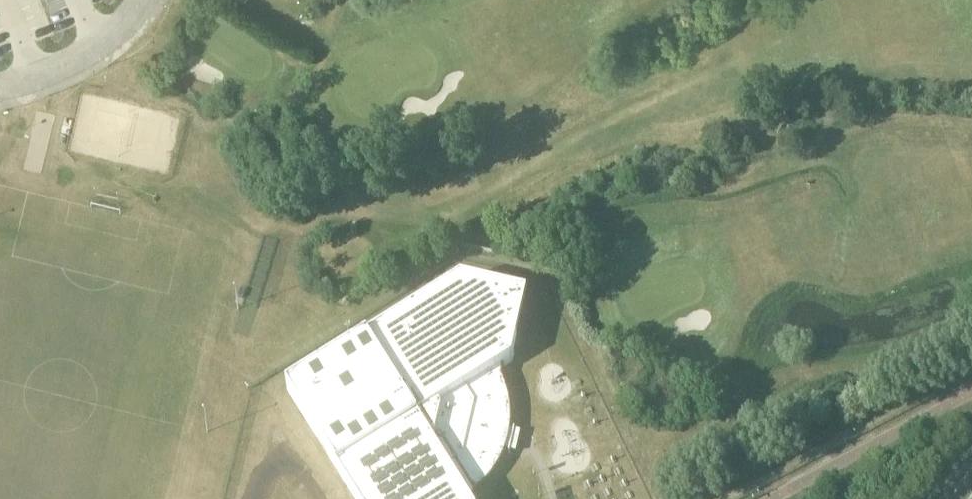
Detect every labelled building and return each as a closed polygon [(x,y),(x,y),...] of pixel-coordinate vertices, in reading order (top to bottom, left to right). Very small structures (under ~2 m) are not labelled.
[(503,370),(504,367),(513,362),(528,296),(462,281),(287,390),(355,498),(474,498),(475,495),(487,484),(496,471),(504,457),(504,456),(509,441),(511,427),(508,398),(502,379),(503,370)]
